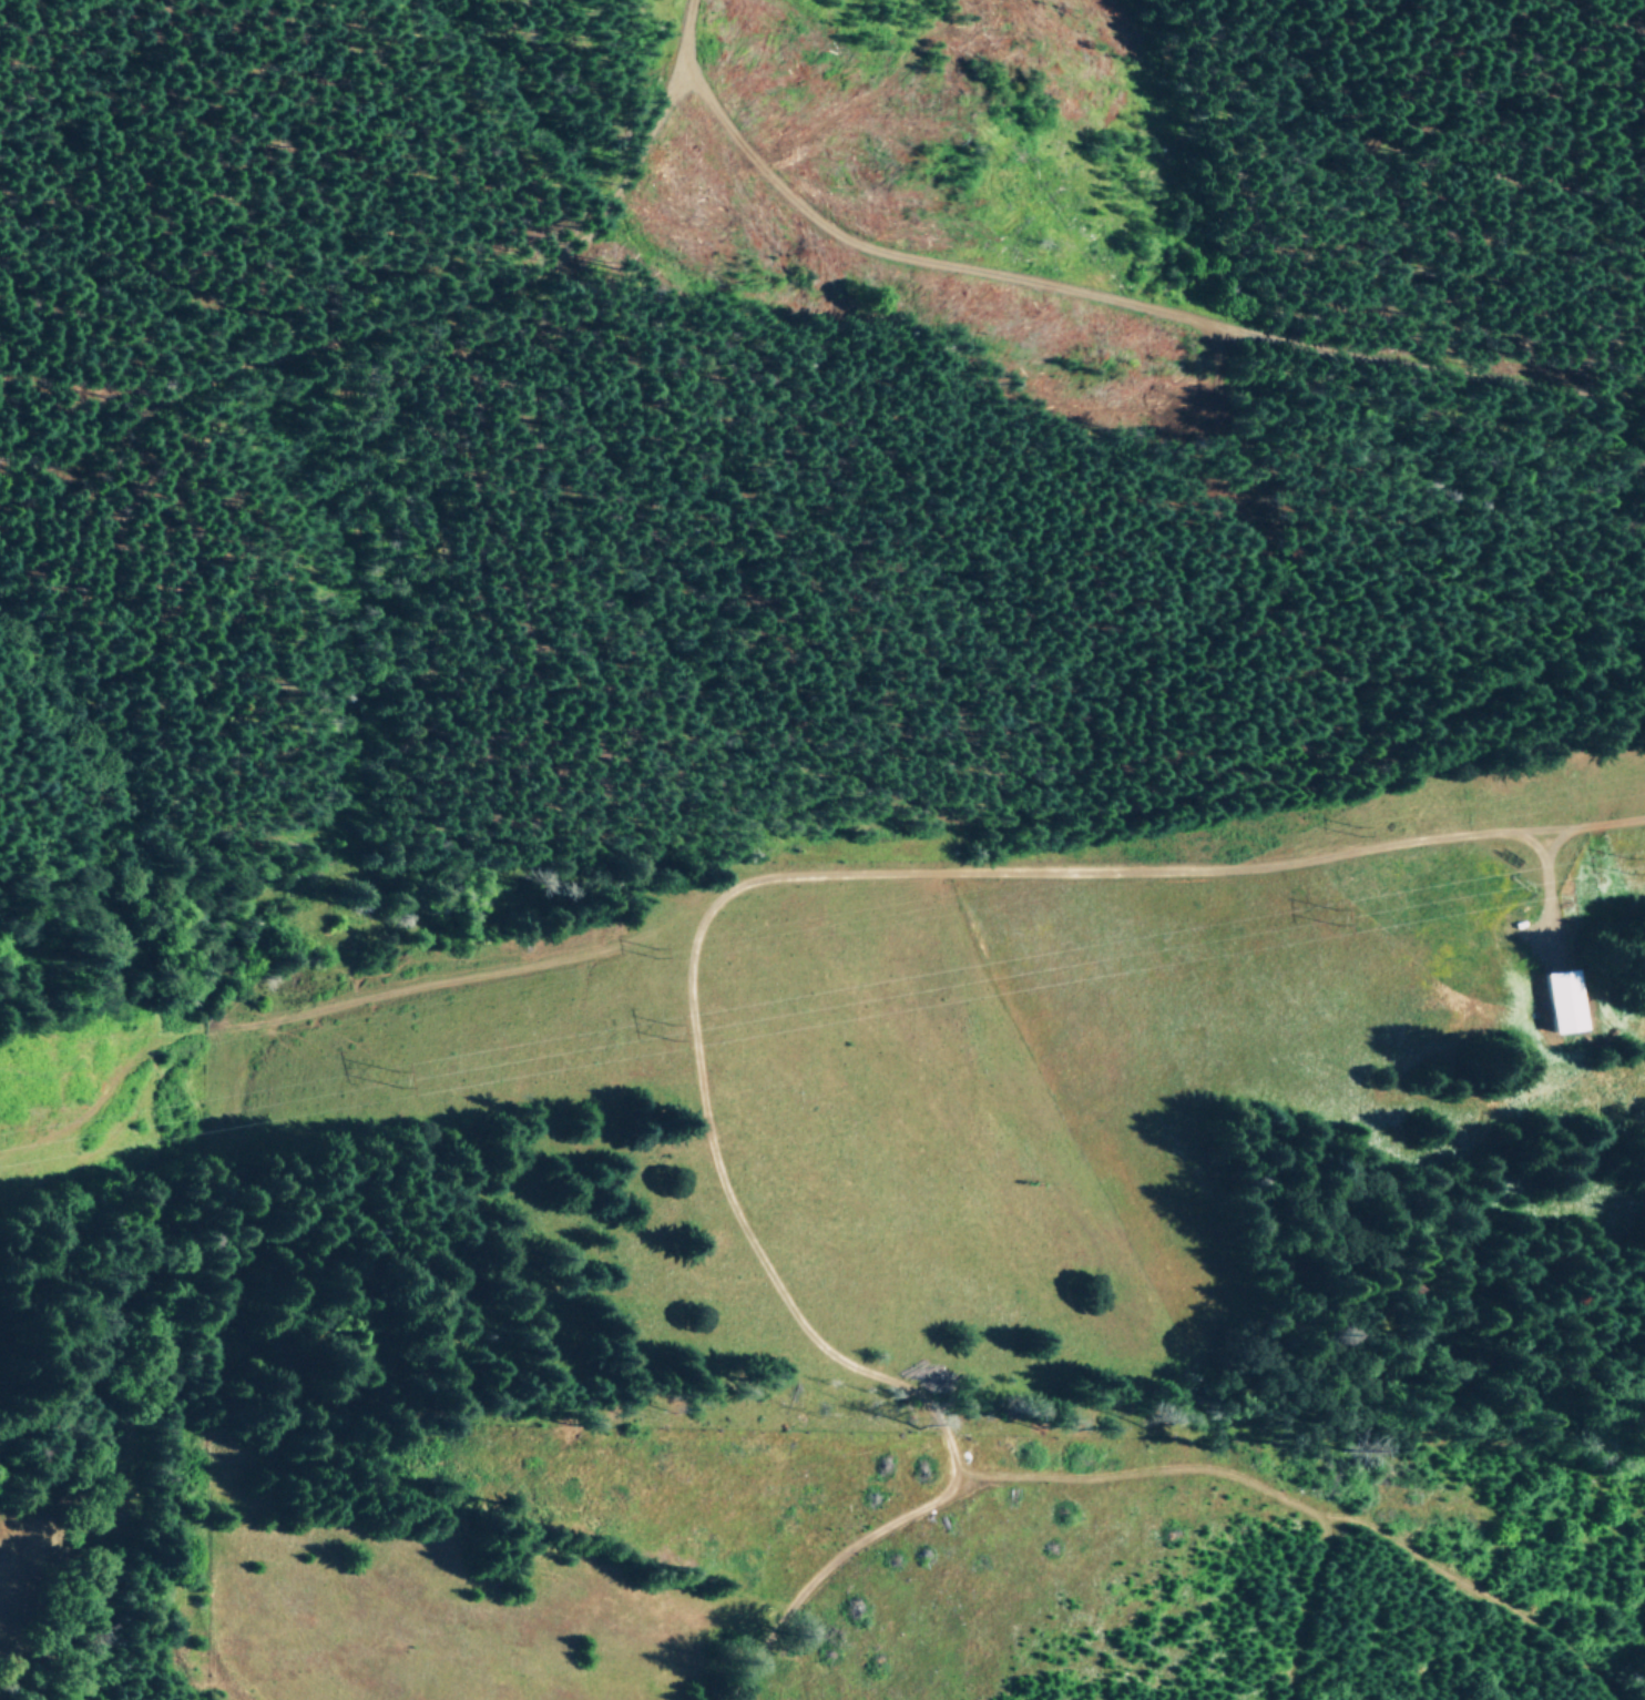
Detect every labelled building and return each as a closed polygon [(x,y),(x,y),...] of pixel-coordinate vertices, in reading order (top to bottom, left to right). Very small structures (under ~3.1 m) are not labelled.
[(1582,1028),(1573,967),(1541,972),(1549,1033),(1582,1028)]
